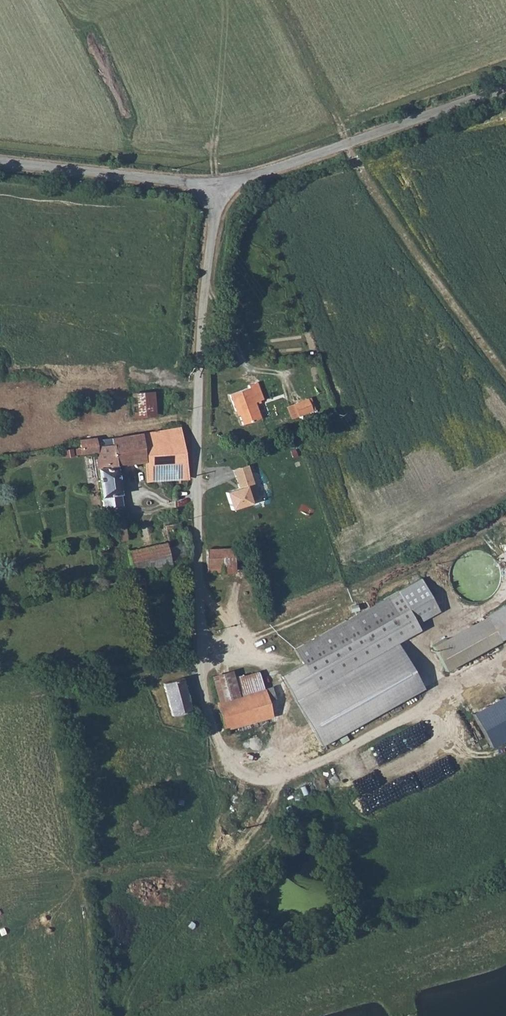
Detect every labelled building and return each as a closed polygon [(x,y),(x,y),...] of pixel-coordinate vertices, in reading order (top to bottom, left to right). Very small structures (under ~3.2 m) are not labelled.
[(253,385),(232,393),(239,413),(241,413),(245,422),(263,415),(256,398),(264,395),(259,379),(252,382),(253,385)] [(133,390),(134,416),(156,415),(155,390),(133,390)] [(312,396),(287,404),(292,418),(316,409),(312,396)] [(188,446),(181,424),(113,435),(114,439),(110,441),(99,444),(98,441),(97,438),(97,435),(80,437),(82,455),(94,453),(104,509),(116,503),(125,505),(120,463),(144,457),(147,481),(190,478),(188,446)] [(231,508),(259,499),(249,463),(234,468),(239,487),(226,491),(231,508)] [(125,515),(115,517),(119,538),(127,537),(125,515)] [(174,552),(189,548),(181,520),(173,520),(166,523),(166,538),(172,557),(174,552)] [(129,545),(133,570),(162,563),(163,571),(172,570),(172,557),(166,538),(147,541),(129,545)] [(229,567),(236,567),(237,553),(232,544),(209,545),(210,572),(229,571),(229,567)] [(133,570),(134,578),(136,585),(165,579),(163,571),(162,563),(133,570)] [(440,620),(421,579),(295,645),(317,684),(398,642),(440,620)] [(431,640),(445,666),(505,632),(505,598),(431,640)] [(427,689),(398,642),(317,684),(296,697),(322,748),(427,689)] [(219,703),(238,699),(263,691),(258,673),(233,680),(231,672),(212,678),(219,703)] [(194,705),(185,674),(176,673),(164,679),(171,713),(185,705),(194,705)] [(217,704),(223,729),(269,716),(263,691),(238,699),(219,703),(217,704)] [(175,732),(195,726),(194,705),(185,705),(171,713),(175,732)] [(239,743),(242,758),(261,753),(258,738),(239,743)]
